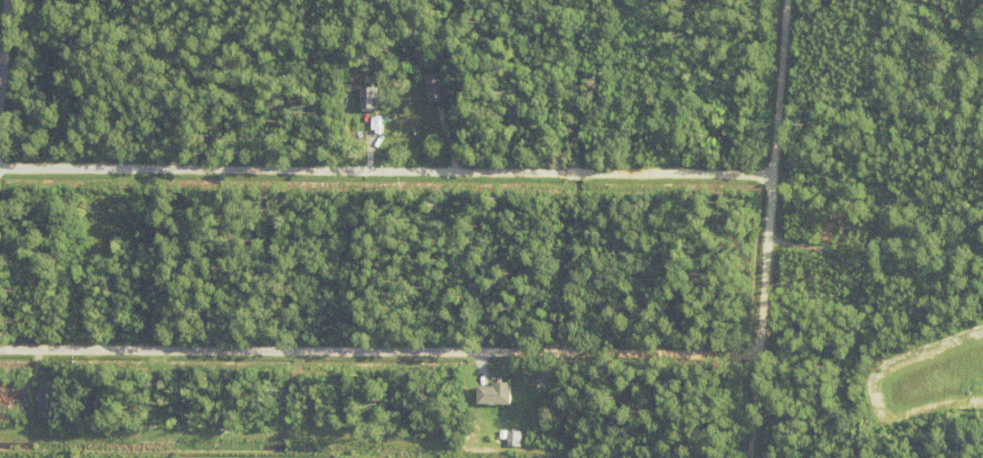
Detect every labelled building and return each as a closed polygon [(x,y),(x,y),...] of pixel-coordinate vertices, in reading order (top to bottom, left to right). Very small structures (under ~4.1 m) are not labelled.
[(375,65),(385,61),(388,68),(377,71),(375,65)] [(429,75),(445,72),(450,99),(434,102),(429,75)] [(380,87),(363,86),(362,107),(379,108),(380,87)] [(357,129),(352,130),(352,126),(346,126),(344,96),(356,96),(357,112),(362,111),(363,125),(357,126),(357,129)] [(115,210),(115,213),(108,212),(108,210),(103,210),(103,205),(120,205),(120,210),(115,210)] [(515,393),(515,404),(478,404),(478,385),(493,386),(493,382),(511,382),(511,393),(515,393)] [(0,393),(0,401),(23,400),(23,392),(0,393)] [(480,412),(480,417),(476,416),(476,419),(466,418),(466,416),(463,415),(464,409),(468,410),(468,408),(476,409),(476,412),(480,412)] [(499,438),(500,430),(507,430),(507,438),(499,438)] [(507,445),(507,430),(521,431),(520,446),(507,445)]
